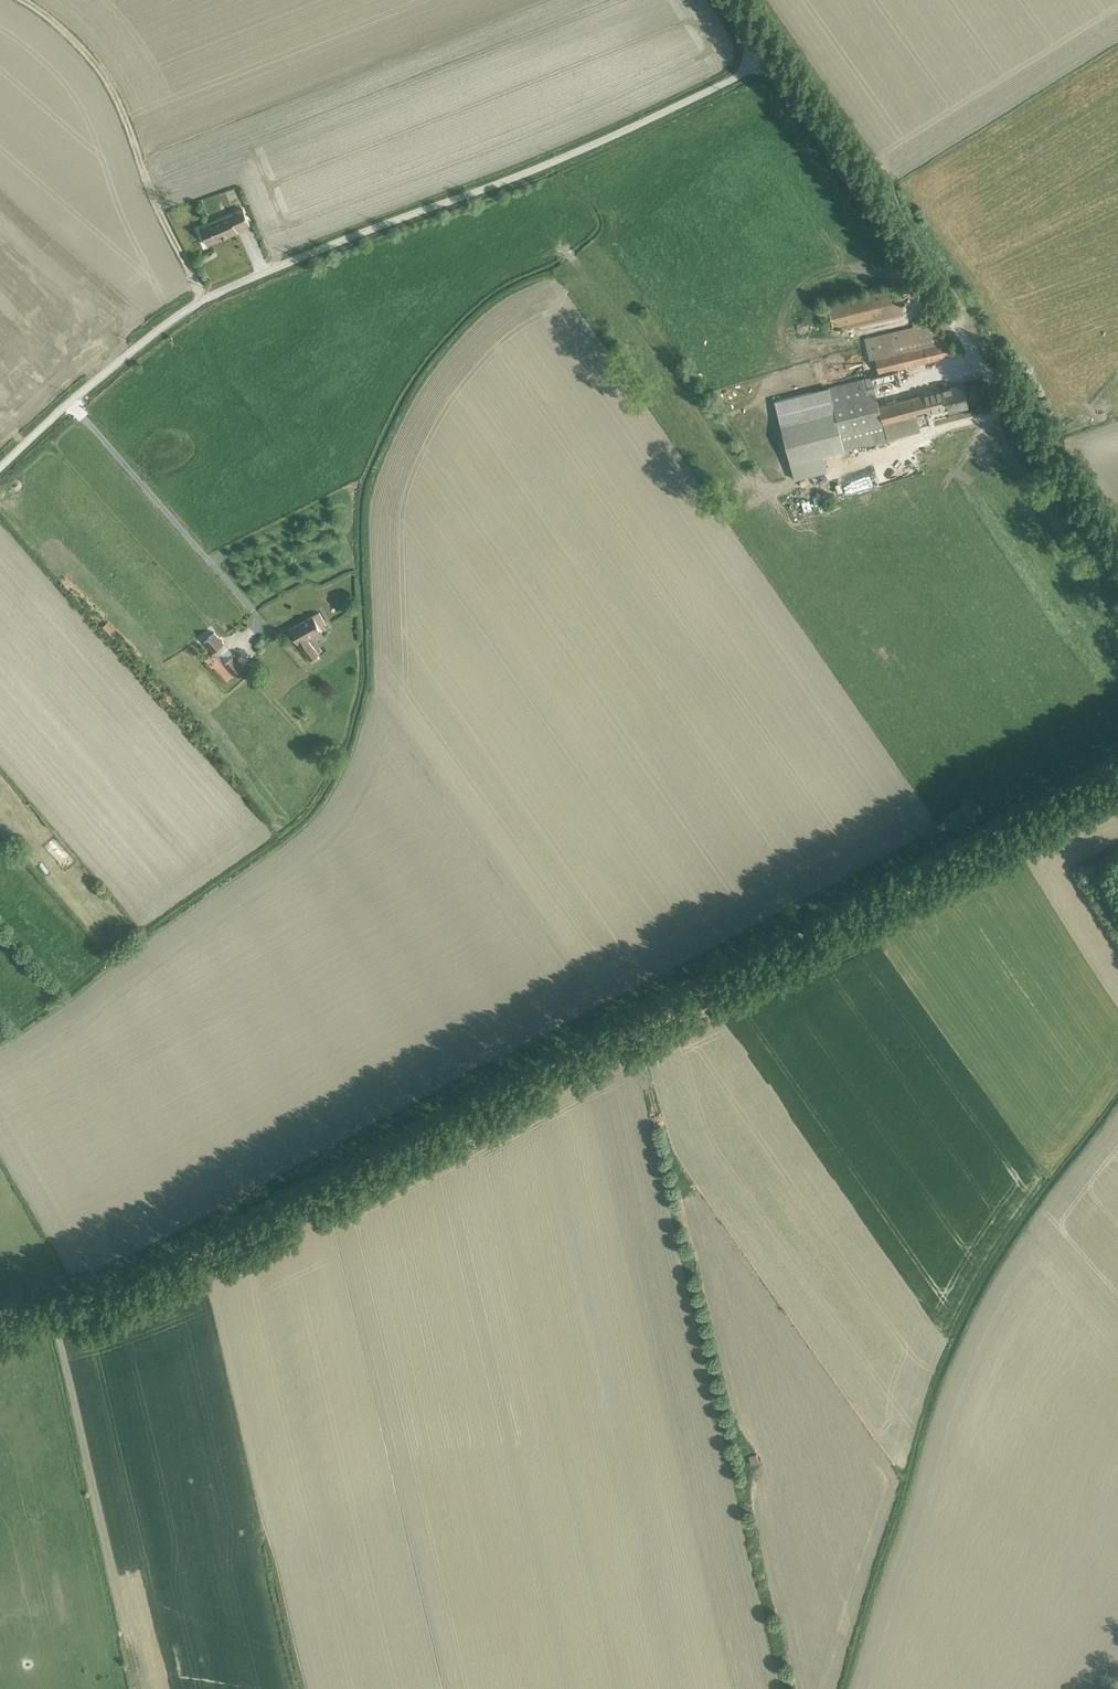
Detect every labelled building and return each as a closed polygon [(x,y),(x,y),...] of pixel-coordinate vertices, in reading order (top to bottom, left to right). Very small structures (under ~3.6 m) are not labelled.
[(199,225),(208,244),(238,231),(237,229),(250,223),(243,207),(199,225)] [(833,328),(834,329),(851,325),(851,327),(904,314),(896,286),(828,303),(831,318),(833,328)] [(875,357),(879,372),(949,355),(943,332),(931,315),(912,320),(913,326),(864,337),(869,358),(875,357)] [(899,370),(829,386),(845,449),(920,429),(919,424),(929,422),(927,411),(928,411),(929,412),(948,407),(949,410),(968,405),(962,384),(879,405),(876,392),(902,385),(899,370)] [(845,449),(829,386),(775,400),(781,424),(824,412),(834,451),(845,449)] [(781,424),(795,478),(828,470),(824,454),(834,451),(824,412),(781,424)] [(844,479),(834,480),(837,493),(847,491),(844,479)] [(301,648),(311,659),(314,657),(316,660),(320,657),(318,654),(319,653),(308,638),(322,630),(321,627),(327,624),(320,611),(290,628),(299,643),(301,648)] [(117,630),(105,618),(101,622),(112,634),(117,630)] [(245,664),(215,631),(204,641),(214,651),(206,658),(213,667),(214,666),(227,680),(245,664)] [(739,1454),(743,1466),(751,1463),(746,1451),(739,1454)]
